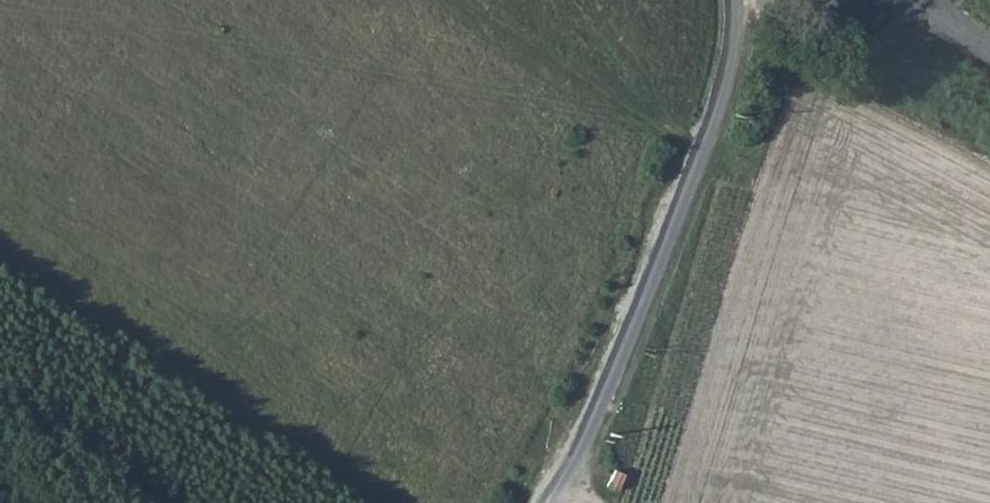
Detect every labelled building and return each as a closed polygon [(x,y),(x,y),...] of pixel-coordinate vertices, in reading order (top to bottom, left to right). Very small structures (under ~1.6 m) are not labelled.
[(614,466),(607,482),(616,487),(624,471),(614,466)]
